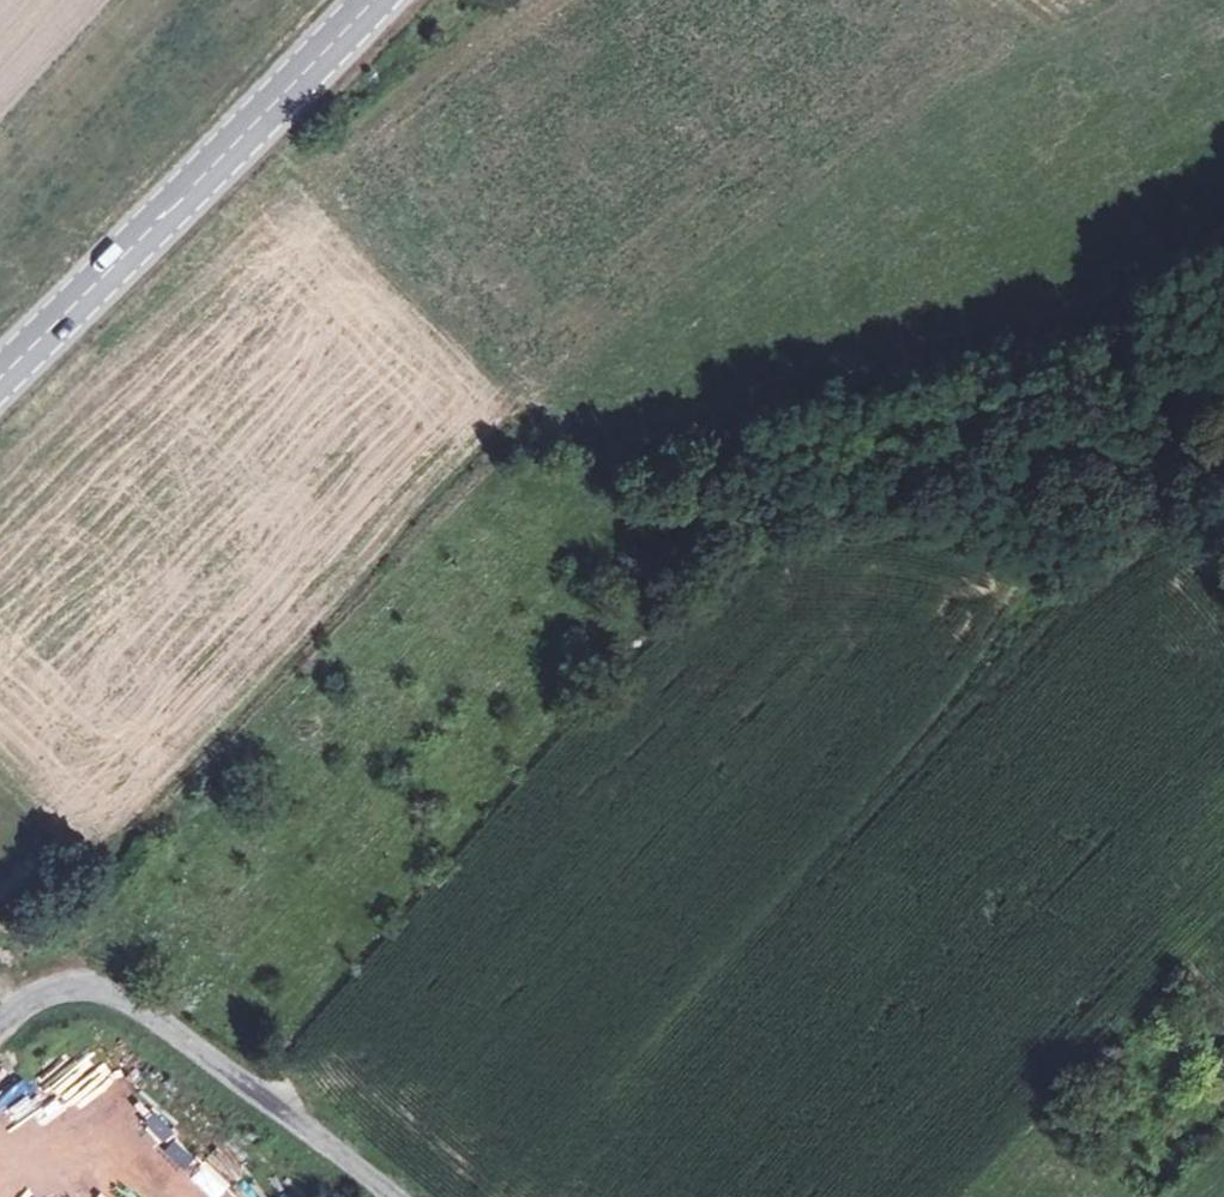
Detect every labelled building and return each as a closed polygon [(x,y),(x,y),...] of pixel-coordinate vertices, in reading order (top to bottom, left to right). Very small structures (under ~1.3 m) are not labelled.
[(1105,1073),(1093,1085),(1102,1093),(1113,1082),(1105,1073)]
